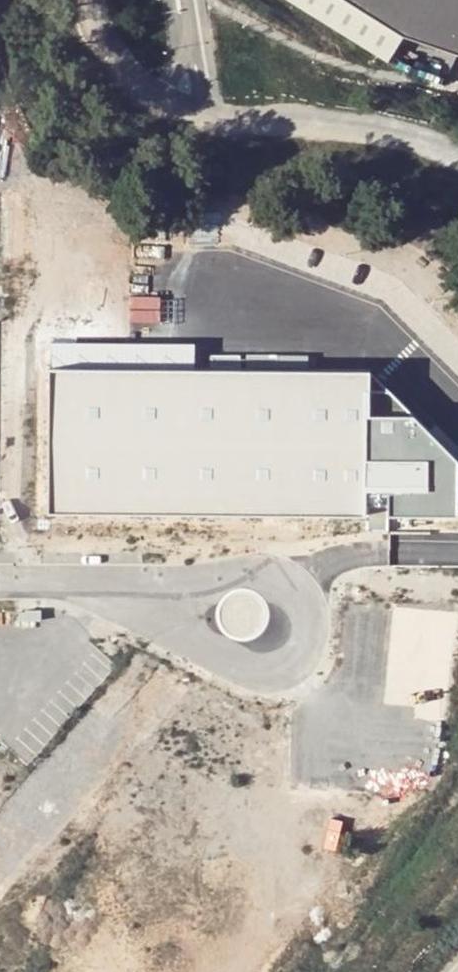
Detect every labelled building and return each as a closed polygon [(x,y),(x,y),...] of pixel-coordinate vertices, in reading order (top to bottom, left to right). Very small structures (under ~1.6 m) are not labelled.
[(399,36),(457,57),(457,0),(341,0),(399,36)] [(49,370),(48,516),(364,517),(365,531),(388,532),(387,519),(457,519),(457,462),(370,373),(49,370)] [(394,605),(388,707),(449,711),(456,609),(394,605)]
